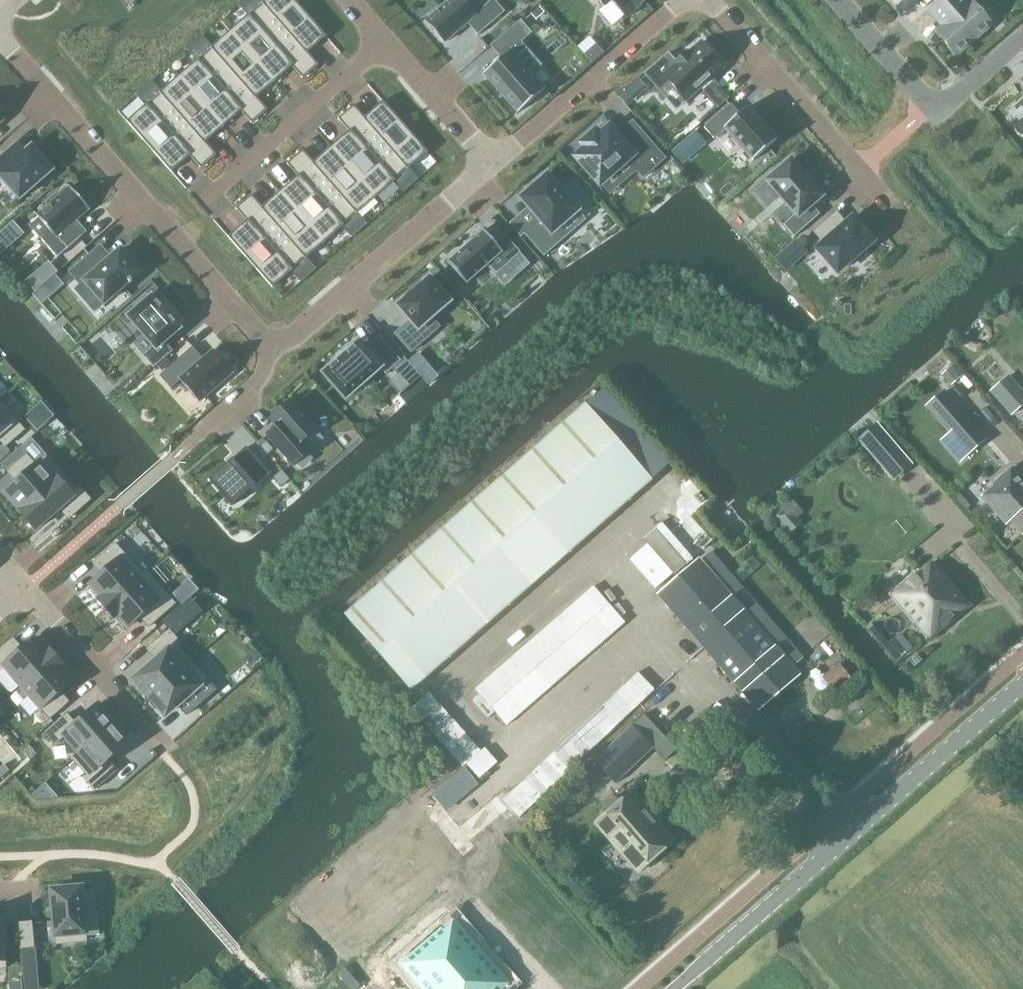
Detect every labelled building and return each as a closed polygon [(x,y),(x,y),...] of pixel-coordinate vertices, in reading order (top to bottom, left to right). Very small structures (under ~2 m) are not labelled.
[(230,31),(274,82),(292,66),(303,78),(311,72),(248,0),(244,0),(238,5),(248,15),(230,31)] [(311,72),(318,65),(308,52),(326,36),(294,0),(265,0),(263,2),(262,0),(248,0),(311,72)] [(427,20),(446,42),(467,23),(478,35),(505,12),(495,0),(492,0),(484,6),(479,0),(476,0),(469,7),(463,0),(450,0),(427,20)] [(604,6),(598,12),(611,26),(623,15),(626,18),(647,0),(599,0),(604,6)] [(937,33),(957,56),(992,25),(972,2),(970,3),(967,0),(945,0),(930,13),(943,27),(937,33)] [(500,59),(483,73),(518,113),(545,89),(531,73),(540,64),(521,42),(531,34),(520,21),(490,47),(500,59)] [(203,36),(195,43),(260,116),(267,109),(257,97),(274,82),(230,31),(212,47),(203,36)] [(197,60),(179,76),(223,127),(241,111),(252,123),(260,116),(195,43),(187,50),(197,60)] [(669,54),(646,74),(663,93),(672,85),(684,100),(699,87),(716,107),(728,96),(711,76),(723,66),(718,61),(718,60),(707,48),(706,48),(701,43),(689,55),(687,53),(685,55),(687,57),(679,64),(677,61),(676,62),(669,54)] [(596,44),(584,55),(592,63),(604,53),(596,44)] [(152,81),(144,88),(208,161),(216,154),(206,142),(223,127),(179,76),(161,91),(152,81)] [(145,105),(127,121),(171,172),(190,156),(201,168),(208,161),(144,88),(136,94),(145,105)] [(628,106),(635,100),(626,91),(619,97),(628,106)] [(1022,136),(1022,99),(1016,105),(1016,106),(1011,110),(1011,109),(1008,112),(1018,124),(1015,127),(1014,126),(1013,126),(1014,128),(1014,129),(1014,130),(1015,132),(1016,134),(1018,135),(1020,137),(1022,138),(1022,137),(1022,136)] [(354,105),(346,112),(411,186),(418,179),(409,168),(428,152),(383,101),(364,117),(354,105)] [(731,104),(704,128),(714,139),(725,129),(753,161),(776,140),(747,107),(740,114),(731,104)] [(349,131),(331,146),(376,197),(393,182),(403,192),(411,186),(346,112),(338,119),(349,131)] [(586,148),(576,157),(600,184),(627,160),(643,179),(666,159),(632,121),(616,135),(609,128),(599,136),(596,132),(582,143),(586,148)] [(696,131),(671,152),(681,163),(705,141),(696,131)] [(53,170),(32,146),(26,151),(18,142),(0,158),(0,177),(20,199),(53,170)] [(303,150),(295,157),(359,230),(367,224),(358,213),(376,197),(331,146),(313,162),(303,150)] [(298,176),(280,191),(325,242),(342,227),(352,237),(359,230),(295,157),(287,164),(298,176)] [(791,160),(767,181),(796,214),(784,225),(794,237),(820,214),(812,205),(822,196),(791,160)] [(540,174),(526,187),(529,190),(520,198),(539,220),(524,233),(544,256),(566,236),(559,228),(578,210),(546,174),(543,177),(540,174)] [(58,258),(82,237),(71,225),(89,209),(70,187),(61,195),(58,192),(46,203),(49,206),(37,216),(42,222),(49,230),(41,238),(58,258)] [(252,195),(244,201),(308,275),(316,268),(307,258),(325,242),(280,191),(262,207),(252,195)] [(247,221),(228,237),(273,288),(291,271),(301,282),(308,275),(244,201),(236,208),(247,221)] [(846,224),(836,213),(814,232),(824,243),(818,249),(838,271),(850,261),(852,264),(864,253),(862,250),(874,240),(861,225),(859,226),(852,219),(846,224)] [(0,233),(0,238),(8,247),(23,234),(13,222),(0,233)] [(483,230),(447,262),(467,284),(489,265),(496,274),(510,263),(519,274),(530,264),(521,253),(505,235),(495,243),(483,230)] [(100,246),(70,272),(82,286),(86,282),(104,304),(129,282),(130,283),(132,281),(131,280),(143,269),(130,254),(127,257),(120,249),(111,258),(100,246)] [(783,250),(775,257),(787,270),(795,263),(783,250)] [(43,286),(51,294),(62,284),(55,275),(43,286)] [(410,321),(395,334),(411,352),(440,327),(432,318),(450,302),(429,278),(397,306),(410,321)] [(165,342),(181,329),(152,295),(149,298),(146,295),(134,306),(137,309),(128,317),(156,348),(145,358),(154,368),(156,366),(165,358),(173,351),(165,342)] [(335,362),(323,373),(345,399),(381,368),(386,374),(391,369),(397,375),(389,382),(400,394),(419,377),(403,359),(401,361),(380,337),(366,349),(359,341),(347,352),(346,350),(334,361),(335,362)] [(203,359),(192,347),(159,376),(171,389),(181,380),(200,402),(233,373),(213,350),(203,359)] [(429,385),(438,377),(417,353),(408,361),(429,385)] [(165,358),(156,366),(161,371),(170,364),(165,358)] [(963,374),(953,363),(942,372),(952,384),(963,374)] [(1010,376),(991,392),(1012,417),(1022,407),(1022,392),(1010,376)] [(943,392),(926,407),(939,422),(948,432),(940,439),(959,461),(967,454),(984,439),(956,408),(943,392)] [(318,429),(291,399),(269,418),(276,425),(266,434),(294,466),(312,451),(304,442),(318,429)] [(5,447),(5,446),(5,447),(24,430),(0,402),(0,441),(5,447)] [(343,613),(409,689),(416,684),(484,625),(500,611),(650,483),(584,406),(343,613)] [(876,424),(858,439),(893,480),(911,464),(876,424)] [(261,446),(268,454),(273,449),(266,442),(261,446)] [(220,470),(208,480),(210,482),(211,482),(220,492),(219,492),(223,496),(232,506),(251,489),(255,486),(255,485),(267,475),(269,473),(260,462),(259,462),(246,448),(220,471),(220,470)] [(17,482),(6,492),(8,494),(7,494),(8,496),(9,495),(11,498),(11,499),(12,500),(13,499),(15,502),(15,503),(16,504),(21,509),(62,473),(47,456),(36,466),(27,455),(8,472),(9,473),(8,473),(16,482),(17,482)] [(1021,534),(1022,532),(1022,484),(1010,470),(980,496),(1005,524),(1009,520),(1021,534)] [(274,478),(282,486),(290,480),(282,471),(274,478)] [(21,509),(20,510),(21,511),(21,512),(22,513),(22,512),(24,515),(25,517),(26,516),(31,522),(30,523),(32,524),(34,526),(34,527),(35,528),(35,527),(37,529),(40,526),(41,526),(42,525),(42,524),(45,522),(46,521),(49,518),(49,519),(51,518),(50,517),(53,514),(54,515),(55,514),(55,513),(60,509),(60,510),(68,519),(69,519),(91,500),(80,488),(78,491),(62,473),(21,509)] [(790,499),(771,516),(788,535),(801,523),(796,517),(802,512),(790,499)] [(102,574),(89,585),(100,597),(98,599),(106,608),(144,575),(143,574),(125,554),(124,554),(115,544),(93,564),(102,574)] [(699,560),(658,595),(680,621),(681,620),(684,624),(758,710),(759,710),(799,675),(792,666),(802,658),(785,639),(756,604),(746,613),(725,589),(735,580),(711,552),(700,562),(699,560)] [(919,571),(891,595),(929,640),(969,606),(933,563),(920,573),(919,571)] [(144,575),(106,608),(114,618),(116,616),(127,628),(140,617),(149,627),(175,604),(147,571),(143,574),(144,575)] [(156,660),(134,679),(150,697),(191,661),(176,644),(179,642),(169,630),(147,650),(156,660)] [(888,642),(883,647),(896,662),(912,648),(899,633),(888,642)] [(0,650),(0,662),(3,666),(21,687),(56,657),(48,647),(46,649),(35,637),(22,649),(13,639),(0,650)] [(56,657),(21,687),(40,709),(42,707),(51,718),(70,701),(61,691),(74,679),(63,668),(65,666),(56,657)] [(191,661),(150,697),(166,715),(185,698),(194,709),(216,689),(191,661)] [(906,674),(913,668),(908,662),(901,668),(906,674)] [(853,680),(840,666),(824,680),(836,694),(853,680)] [(67,714),(45,733),(55,744),(65,735),(79,752),(80,752),(114,723),(98,705),(76,724),(67,714)] [(652,747),(665,760),(676,750),(643,715),(594,760),(615,782),(652,747)] [(79,752),(72,758),(87,776),(84,778),(94,790),(117,771),(108,761),(130,741),(114,723),(80,752),(79,752)] [(0,768),(0,778),(9,770),(4,764),(0,768)] [(464,767),(432,794),(442,807),(475,780),(464,767)] [(604,806),(609,814),(597,824),(640,872),(672,843),(631,795),(621,803),(614,798),(604,806)] [(562,816),(566,812),(566,807),(563,803),(558,803),(554,807),(554,812),(557,816),(562,816)] [(82,887),(52,890),(57,944),(87,941),(82,887)] [(0,917),(0,969),(6,968),(4,949),(9,949),(7,930),(3,930),(1,917),(0,917)] [(32,922),(18,923),(20,948),(34,947),(32,922)]
